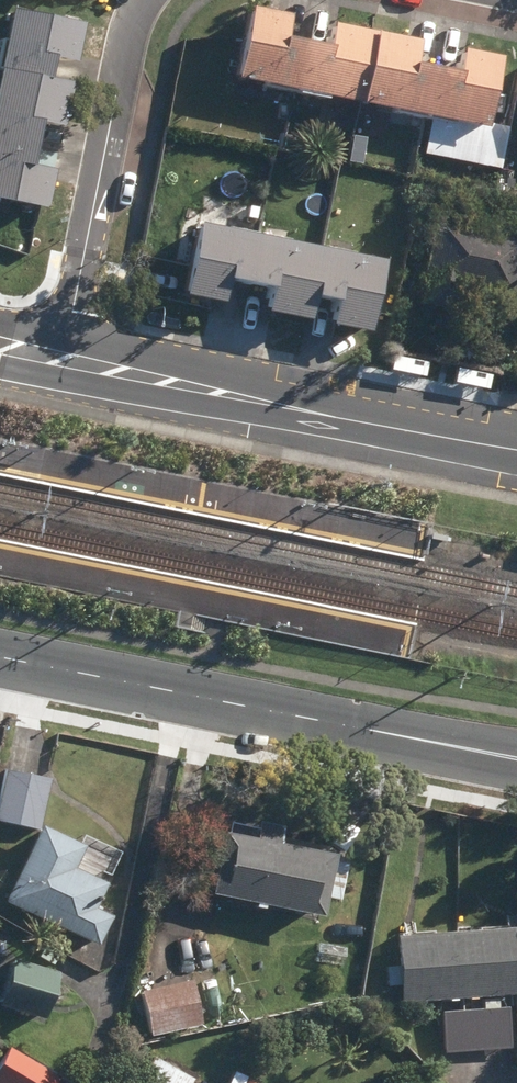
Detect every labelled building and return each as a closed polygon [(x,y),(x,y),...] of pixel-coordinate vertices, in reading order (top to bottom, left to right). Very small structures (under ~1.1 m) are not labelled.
[(219,83),(291,97),(300,48),(266,42),(271,18),(233,10),(219,83)] [(17,11),(5,70),(56,80),(61,60),(82,64),(90,26),(17,11)] [(311,50),(300,48),(291,97),(353,109),(367,37),(315,26),(311,50)] [(401,43),(367,37),(353,109),(422,122),(431,74),(397,66),(401,43)] [(438,74),(431,74),(422,122),(471,132),(485,59),(443,51),(438,74)] [(5,70),(0,94),(0,138),(44,147),(48,124),(69,128),(78,85),(56,80),(5,70)] [(0,138),(0,200),(52,211),(60,171),(40,168),(44,147),(0,138)] [(447,313),(451,294),(505,304),(516,243),(516,240),(425,222),(412,286),(416,287),(413,306),(447,313)] [(244,291),(254,240),(180,225),(166,298),(205,306),(209,284),(244,291)] [(318,253),(254,240),(244,291),(253,293),(249,315),(292,324),(297,302),(307,304),(318,253)] [(368,263),(318,253),(307,304),(319,306),(314,328),(353,336),(368,263)] [(41,832),(53,782),(10,772),(0,814),(0,822),(41,832)] [(246,907),(306,920),(314,881),(338,885),(342,868),(323,849),(265,838),(267,831),(246,827),(245,833),(219,827),(216,839),(208,838),(196,898),(216,902),(221,909),(238,913),(246,907)] [(9,904),(102,947),(115,919),(98,911),(111,885),(79,870),(89,848),(44,828),(9,904)] [(437,1058),(504,1051),(500,1011),(493,1011),(492,1000),(516,998),(516,930),(385,943),(388,969),(380,970),(382,989),(391,988),(394,1008),(478,1000),(479,1010),(433,1015),(437,1058)] [(4,1006),(48,1019),(61,976),(17,962),(4,1006)] [(134,994),(145,1039),(194,1027),(184,983),(134,994)] [(60,1079),(11,1050),(0,1068),(0,1082),(58,1082),(60,1079)] [(196,1080),(157,1058),(142,1082),(195,1082),(196,1080)]
